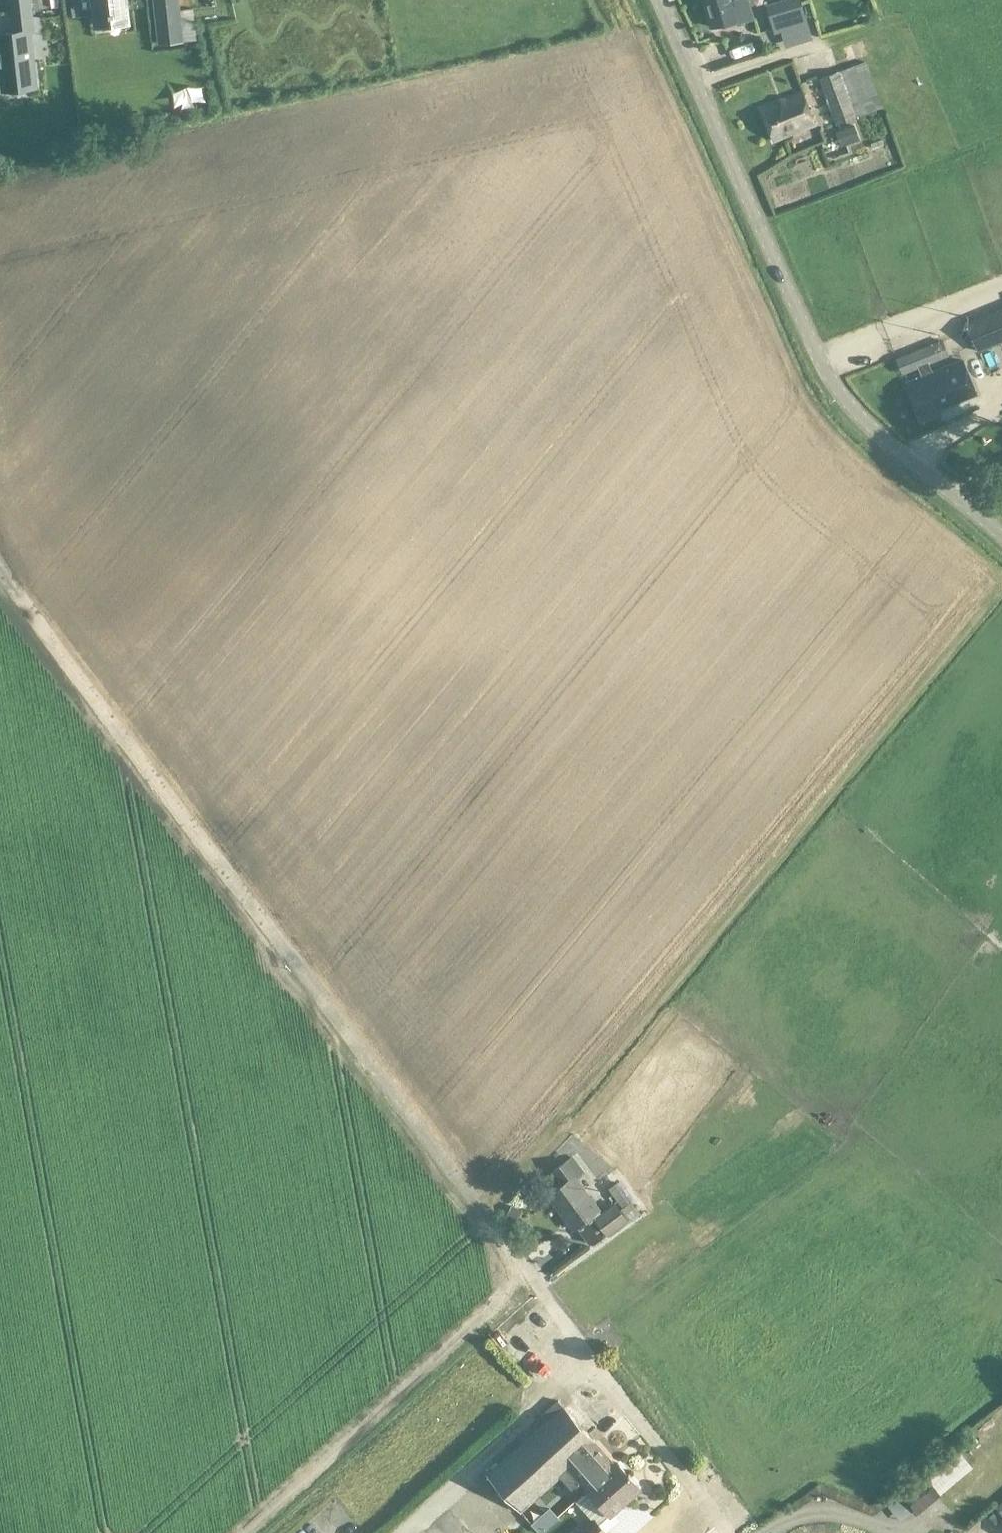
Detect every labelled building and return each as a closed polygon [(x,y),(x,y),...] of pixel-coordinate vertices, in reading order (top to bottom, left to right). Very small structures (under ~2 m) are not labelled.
[(15,20),(31,18),(29,0),(13,0),(15,20)] [(96,15),(109,14),(110,16),(114,15),(114,13),(128,12),(126,0),(94,0),(96,15)] [(712,27),(737,20),(738,23),(754,18),(749,0),(704,0),(712,27)] [(801,5),(770,14),(775,29),(806,20),(801,5)] [(157,25),(159,44),(183,41),(181,22),(157,25)] [(4,81),(34,78),(29,31),(16,32),(0,34),(0,47),(4,81)] [(847,60),(868,54),(865,45),(845,51),(847,60)] [(865,61),(821,78),(838,123),(882,106),(865,61)] [(803,92),(761,108),(774,141),(815,126),(803,92)] [(836,124),(841,143),(859,137),(854,119),(836,124)] [(918,162),(912,149),(899,154),(904,167),(918,162)] [(967,323),(978,351),(1001,340),(1001,308),(967,323)] [(949,355),(943,340),(913,352),(919,366),(949,355)] [(939,408),(947,405),(976,393),(962,360),(907,382),(922,420),(940,412),(939,408)] [(553,1171),(563,1184),(548,1194),(573,1228),(599,1209),(577,1178),(584,1173),(572,1157),(553,1171)] [(621,1208),(629,1220),(640,1212),(633,1201),(637,1198),(622,1178),(609,1188),(623,1207),(621,1208)] [(629,1220),(621,1208),(615,1201),(593,1217),(608,1236),(629,1220)] [(512,1205),(507,1214),(515,1219),(520,1210),(512,1205)] [(612,1461),(556,1401),(542,1413),(547,1420),(488,1475),(521,1511),(561,1476),(572,1488),(575,1485),(584,1494),(589,1489),(588,1489),(599,1478),(596,1475),(608,1464),(612,1461)] [(973,1467),(957,1448),(887,1505),(900,1520),(912,1510),(916,1515),(973,1467)] [(612,1461),(608,1464),(596,1475),(599,1478),(588,1489),(589,1489),(611,1513),(615,1509),(618,1509),(623,1504),(623,1501),(640,1486),(629,1475),(630,1474),(629,1472),(628,1474),(617,1462),(615,1464),(612,1461)] [(580,1532),(609,1532),(595,1519),(580,1532)]
